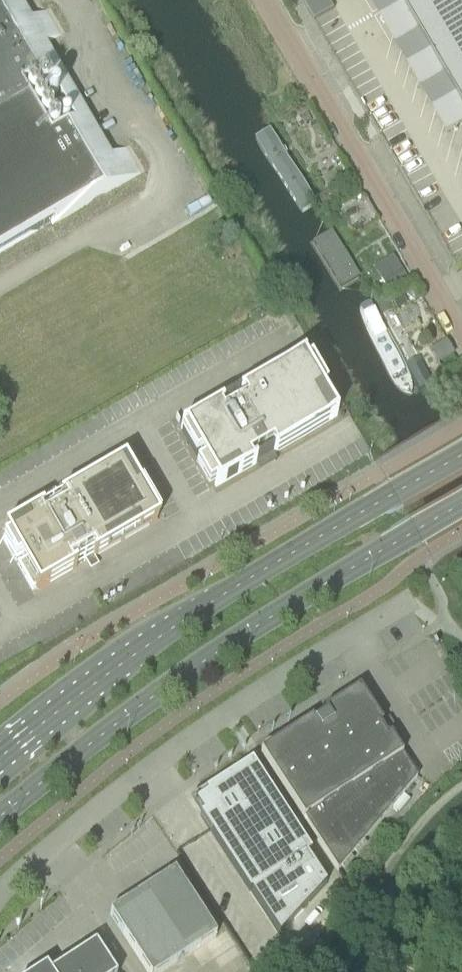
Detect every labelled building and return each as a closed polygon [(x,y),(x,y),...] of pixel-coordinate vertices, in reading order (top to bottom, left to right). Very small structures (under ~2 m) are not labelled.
[(50,224),(51,225),(140,173),(125,148),(106,159),(41,47),(60,35),(46,11),(26,22),(13,0),(0,0),(0,253),(50,224)] [(461,110),(461,0),(398,0),(461,110)] [(264,131),(263,132),(262,133),(260,134),(259,136),(258,139),(259,142),(294,201),(296,204),(298,205),(301,205),(305,203),(308,201),(309,198),(309,196),(308,192),(274,133),(272,131),(269,130),(266,130),(264,131)] [(401,271),(381,283),(387,293),(407,281),(401,271)] [(414,284),(402,290),(410,304),(420,299),(421,298),(414,284)] [(399,291),(388,297),(389,299),(395,311),(406,305),(401,295),(400,293),(399,291)] [(406,396),(410,397),(411,394),(413,389),(412,384),(411,376),(407,368),(382,317),(377,309),(374,304),(370,302),(367,302),(363,302),(360,305),(358,308),(358,312),(360,317),(363,326),(389,378),(393,385),(398,391),(402,394),(406,396)] [(244,401),(232,408),(221,414),(218,409),(221,408),(220,406),(183,427),(184,429),(179,432),(194,458),(200,455),(202,458),(196,461),(208,483),(234,468),(236,472),(216,484),(217,486),(255,465),(254,462),(251,464),(248,459),(259,452),(271,445),(274,451),(271,452),(272,454),(336,418),(335,415),(326,420),(313,397),(325,390),(309,362),(303,366),(301,362),(304,360),(302,358),(238,395),(240,397),(241,396),(244,401)] [(419,359),(406,366),(419,389),(432,382),(425,369),(419,359)] [(159,517),(135,476),(130,466),(123,470),(121,466),(125,463),(124,461),(58,499),(60,501),(62,500),(65,504),(42,518),(39,513),(42,511),(41,509),(4,530),(5,533),(25,521),(27,525),(2,540),(14,562),(21,558),(23,561),(16,565),(31,591),(37,588),(38,590),(75,568),(74,566),(71,568),(68,563),(91,549),(94,555),(91,556),(93,558),(158,520),(157,518),(159,517)] [(330,713),(327,709),(323,712),(325,716),(313,723),(311,720),(260,753),(337,872),(416,778),(389,736),(386,738),(378,726),(381,724),(378,720),(374,723),(377,726),(368,732),(367,730),(368,729),(369,726),(370,725),(371,723),(371,722),(371,720),(372,718),(372,717),(371,715),(371,713),(370,710),(369,708),(369,707),(367,704),(364,702),(361,700),(358,699),(355,698),(351,698),(348,698),(345,699),(344,700),(341,701),(338,703),(337,705),(336,707),(334,710),(333,713),(333,716),(333,720),(334,723),(332,725),(326,716),(330,713)] [(205,793),(194,801),(202,814),(199,816),(249,893),(249,892),(278,937),(326,885),(307,855),(310,853),(262,778),(251,762),(204,792),(205,793)] [(120,931),(146,971),(161,971),(215,937),(173,872),(161,880),(160,878),(128,899),(129,901),(109,914),(120,931)] [(94,947),(55,971),(111,971),(94,947)]
